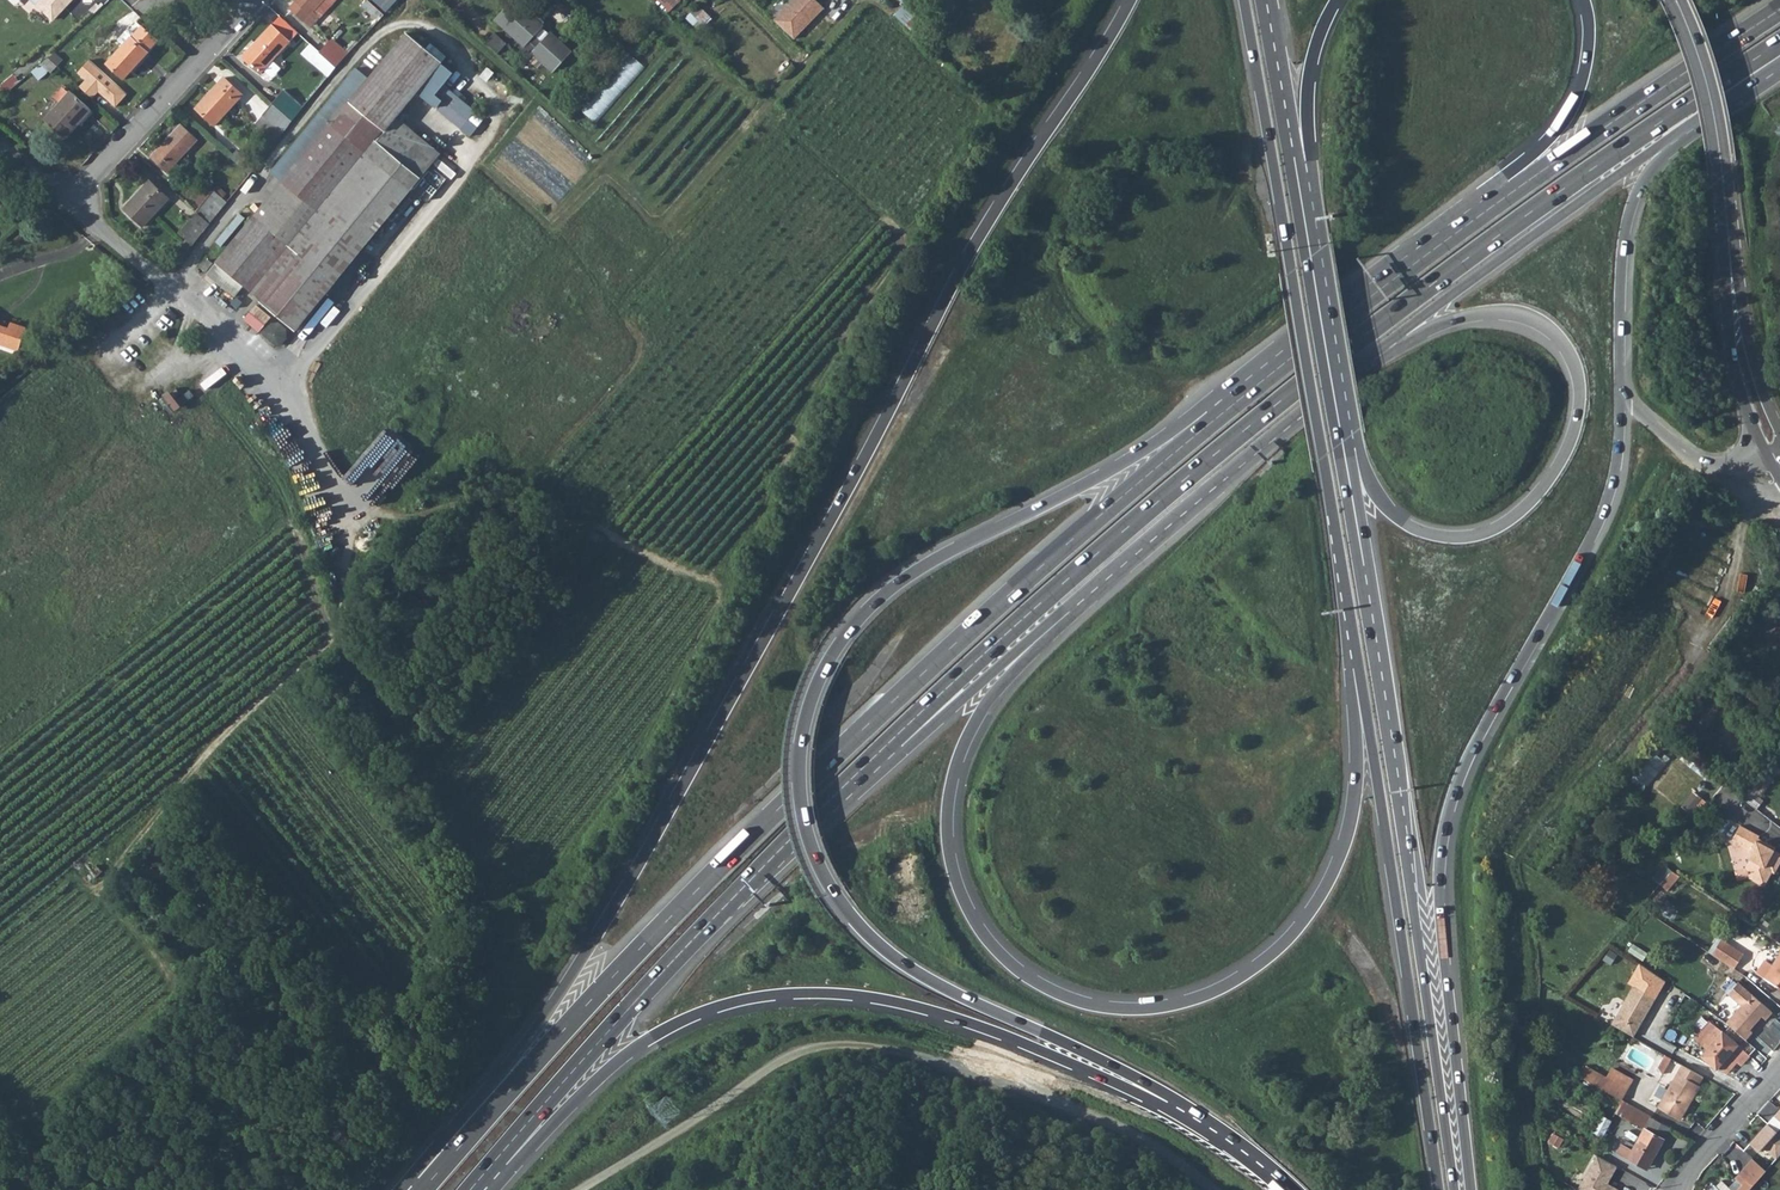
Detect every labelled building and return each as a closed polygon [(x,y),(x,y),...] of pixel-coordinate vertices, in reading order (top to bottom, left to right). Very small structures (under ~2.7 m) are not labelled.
[(37,5),(53,20),(71,0),(42,0),(37,5)] [(287,9),(301,22),(320,0),(293,0),(291,4),(287,9)] [(379,18),(383,13),(370,0),(368,0),(365,3),(379,18)] [(399,0),(375,0),(388,12),(399,0)] [(777,18),(797,36),(824,7),(816,0),(793,0),(777,18)] [(905,4),(895,15),(906,25),(922,7),(914,0),(909,0),(905,4)] [(525,13),(512,1),(495,19),(521,42),(516,47),(528,58),(532,53),(551,70),(567,52),(548,34),(540,43),(531,34),(543,22),(529,9),(525,13)] [(688,14),(696,26),(711,17),(703,5),(688,14)] [(119,43),(122,46),(140,27),(136,24),(119,43)] [(252,48),(244,57),(260,71),(288,40),(270,24),(250,46),(252,48)] [(140,27),(122,46),(106,64),(123,80),(156,42),(140,27)] [(350,99),(208,274),(236,297),(245,286),(263,300),(262,302),(296,330),(423,176),(376,138),(385,128),(387,129),(443,60),(408,31),(352,101),(350,99)] [(492,32),(483,42),(495,53),(504,43),(492,32)] [(331,36),(318,50),(334,64),(347,51),(331,36)] [(250,46),(242,55),(244,57),(252,48),(250,46)] [(628,52),(588,114),(602,124),(642,62),(628,52)] [(53,53),(44,58),(54,66),(60,59),(53,53)] [(44,58),(38,63),(48,72),(54,66),(44,58)] [(223,76),(195,107),(215,124),(242,93),(223,76)] [(284,87),(272,101),(292,119),(303,104),(284,87)] [(70,92),(45,120),(65,138),(90,110),(70,92)] [(272,101),(254,121),(276,140),(292,119),(272,101)] [(180,123),(151,156),(167,171),(197,138),(180,123)] [(149,179),(125,205),(146,223),(169,197),(149,179)] [(213,199),(200,214),(211,224),(224,208),(213,199)] [(197,213),(179,233),(191,244),(209,223),(197,213)] [(203,268),(207,272),(214,263),(210,259),(203,268)] [(292,333),(271,316),(272,315),(257,303),(245,318),(280,347),(292,333)] [(16,346),(24,325),(8,319),(6,325),(0,322),(0,340),(16,346)] [(389,428),(350,470),(362,482),(401,439),(389,428)] [(1683,807),(1696,815),(1706,798),(1692,790),(1683,807)] [(1762,809),(1772,817),(1777,810),(1767,802),(1762,809)] [(1747,868),(1748,876),(1764,886),(1772,872),(1775,873),(1779,865),(1779,853),(1776,851),(1777,848),(1760,838),(1761,836),(1741,825),(1733,840),(1752,851),(1749,857),(1752,859),(1747,868)] [(1654,877),(1669,890),(1681,876),(1666,863),(1654,877)] [(1748,876),(1747,868),(1739,869),(1739,877),(1748,877),(1748,876)] [(1722,943),(1712,957),(1734,971),(1743,957),(1722,943)] [(1772,966),(1774,967),(1766,980),(1779,990),(1779,954),(1772,966)] [(1739,985),(1729,996),(1767,1021),(1772,1014),(1739,985)] [(1611,1027),(1634,1039),(1655,1000),(1633,988),(1611,1027)] [(1741,1007),(1726,1024),(1747,1042),(1754,1034),(1751,1031),(1762,1018),(1766,1022),(1767,1021),(1729,996),(1741,1007)] [(1722,1032),(1700,1056),(1716,1070),(1719,1067),(1726,1075),(1737,1062),(1741,1066),(1749,1055),(1722,1032)] [(1659,1066),(1665,1070),(1673,1058),(1667,1054),(1659,1066)] [(1582,1076),(1622,1100),(1634,1075),(1614,1064),(1606,1076),(1586,1065),(1582,1076)] [(1688,1069),(1684,1067),(1659,1109),(1680,1121),(1689,1106),(1691,1107),(1702,1088),(1701,1087),(1706,1079),(1688,1069)] [(1659,1085),(1652,1098),(1659,1102),(1666,1089),(1659,1085)] [(1625,1099),(1618,1112),(1644,1127),(1651,1114),(1625,1099)] [(1766,1120),(1776,1130),(1779,1125),(1779,1104),(1766,1120)] [(1621,1144),(1617,1152),(1647,1169),(1670,1128),(1650,1117),(1635,1145),(1626,1140),(1624,1146),(1621,1144)] [(1766,1120),(1746,1141),(1759,1152),(1763,1148),(1776,1159),(1779,1155),(1779,1134),(1776,1130),(1766,1120)] [(1577,1188),(1581,1189),(1620,1189),(1620,1188),(1608,1182),(1617,1165),(1594,1154),(1577,1188)] [(1753,1158),(1739,1173),(1746,1180),(1753,1186),(1766,1171),(1753,1158)] [(1715,1186),(1719,1189),(1732,1189),(1720,1180),(1715,1186)] [(1753,1186),(1746,1180),(1737,1189),(1749,1189),(1753,1186)]
